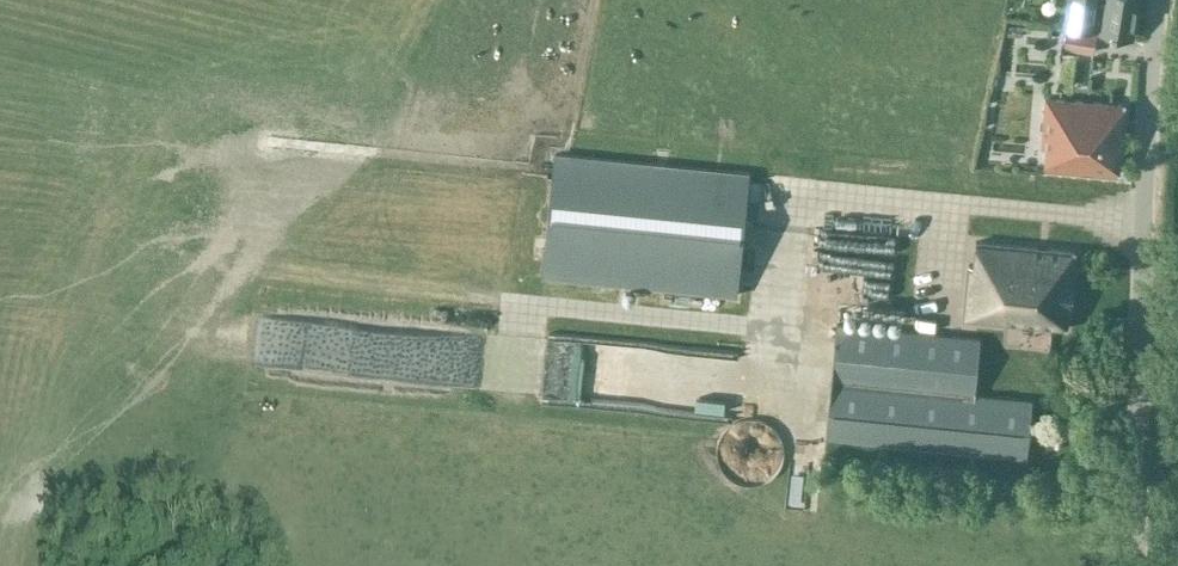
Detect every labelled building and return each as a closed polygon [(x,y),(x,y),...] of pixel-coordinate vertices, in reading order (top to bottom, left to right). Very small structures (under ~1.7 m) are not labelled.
[(1064,27),(1134,38),(1140,0),(1068,0),(1064,27)] [(1096,32),(1066,28),(1063,50),(1093,54),(1096,32)] [(1126,103),(1045,96),(1041,147),(1046,148),(1044,169),(1120,175),(1126,103)] [(737,296),(749,173),(554,153),(542,276),(737,296)] [(1076,249),(976,239),(973,265),(968,264),(963,319),(1068,329),(1076,249)] [(975,394),(981,337),(837,323),(825,439),(1027,459),(1032,400),(975,394)] [(755,418),(749,418),(741,419),(735,422),(729,425),(724,430),(721,435),(719,439),(717,446),(717,451),(717,456),(718,461),(720,466),(723,470),(725,474),(729,478),(734,481),(740,483),(746,484),(753,485),(760,484),(766,482),(771,478),(776,475),(780,469),(782,463),(784,456),(785,450),(784,444),(782,438),(779,433),(775,427),(770,424),(763,420),(755,418)]
